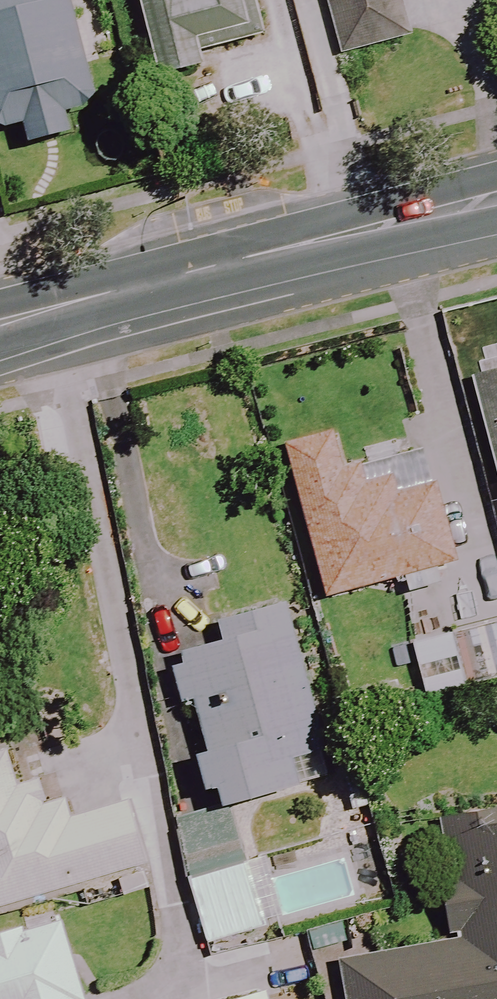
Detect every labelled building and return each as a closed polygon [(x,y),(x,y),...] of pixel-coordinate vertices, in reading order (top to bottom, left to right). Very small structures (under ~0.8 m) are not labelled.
[(99,57),(87,6),(70,10),(68,0),(0,0),(0,127),(20,123),(25,145),(67,135),(62,112),(93,105),(82,61),(99,57)] [(155,78),(202,67),(196,41),(248,29),(241,0),(137,0),(155,78)] [(395,0),(323,0),(335,48),(403,32),(395,0)] [(469,386),(496,490),(496,378),(469,386)] [(428,485),(391,496),(379,457),(289,485),(325,599),(398,577),(404,595),(440,583),(435,565),(452,560),(428,485)] [(320,751),(282,605),(213,623),(219,643),(167,656),(180,707),(189,704),(201,752),(193,754),(208,811),(292,788),(285,761),(320,751)] [(8,749),(0,752),(0,908),(142,866),(123,804),(67,821),(61,801),(27,811),(8,749)] [(426,827),(448,926),(331,952),(342,998),(496,998),(496,812),(426,827)] [(261,928),(243,863),(186,880),(204,944),(261,928)] [(55,922),(18,933),(16,928),(0,932),(0,998),(77,998),(55,922)]
